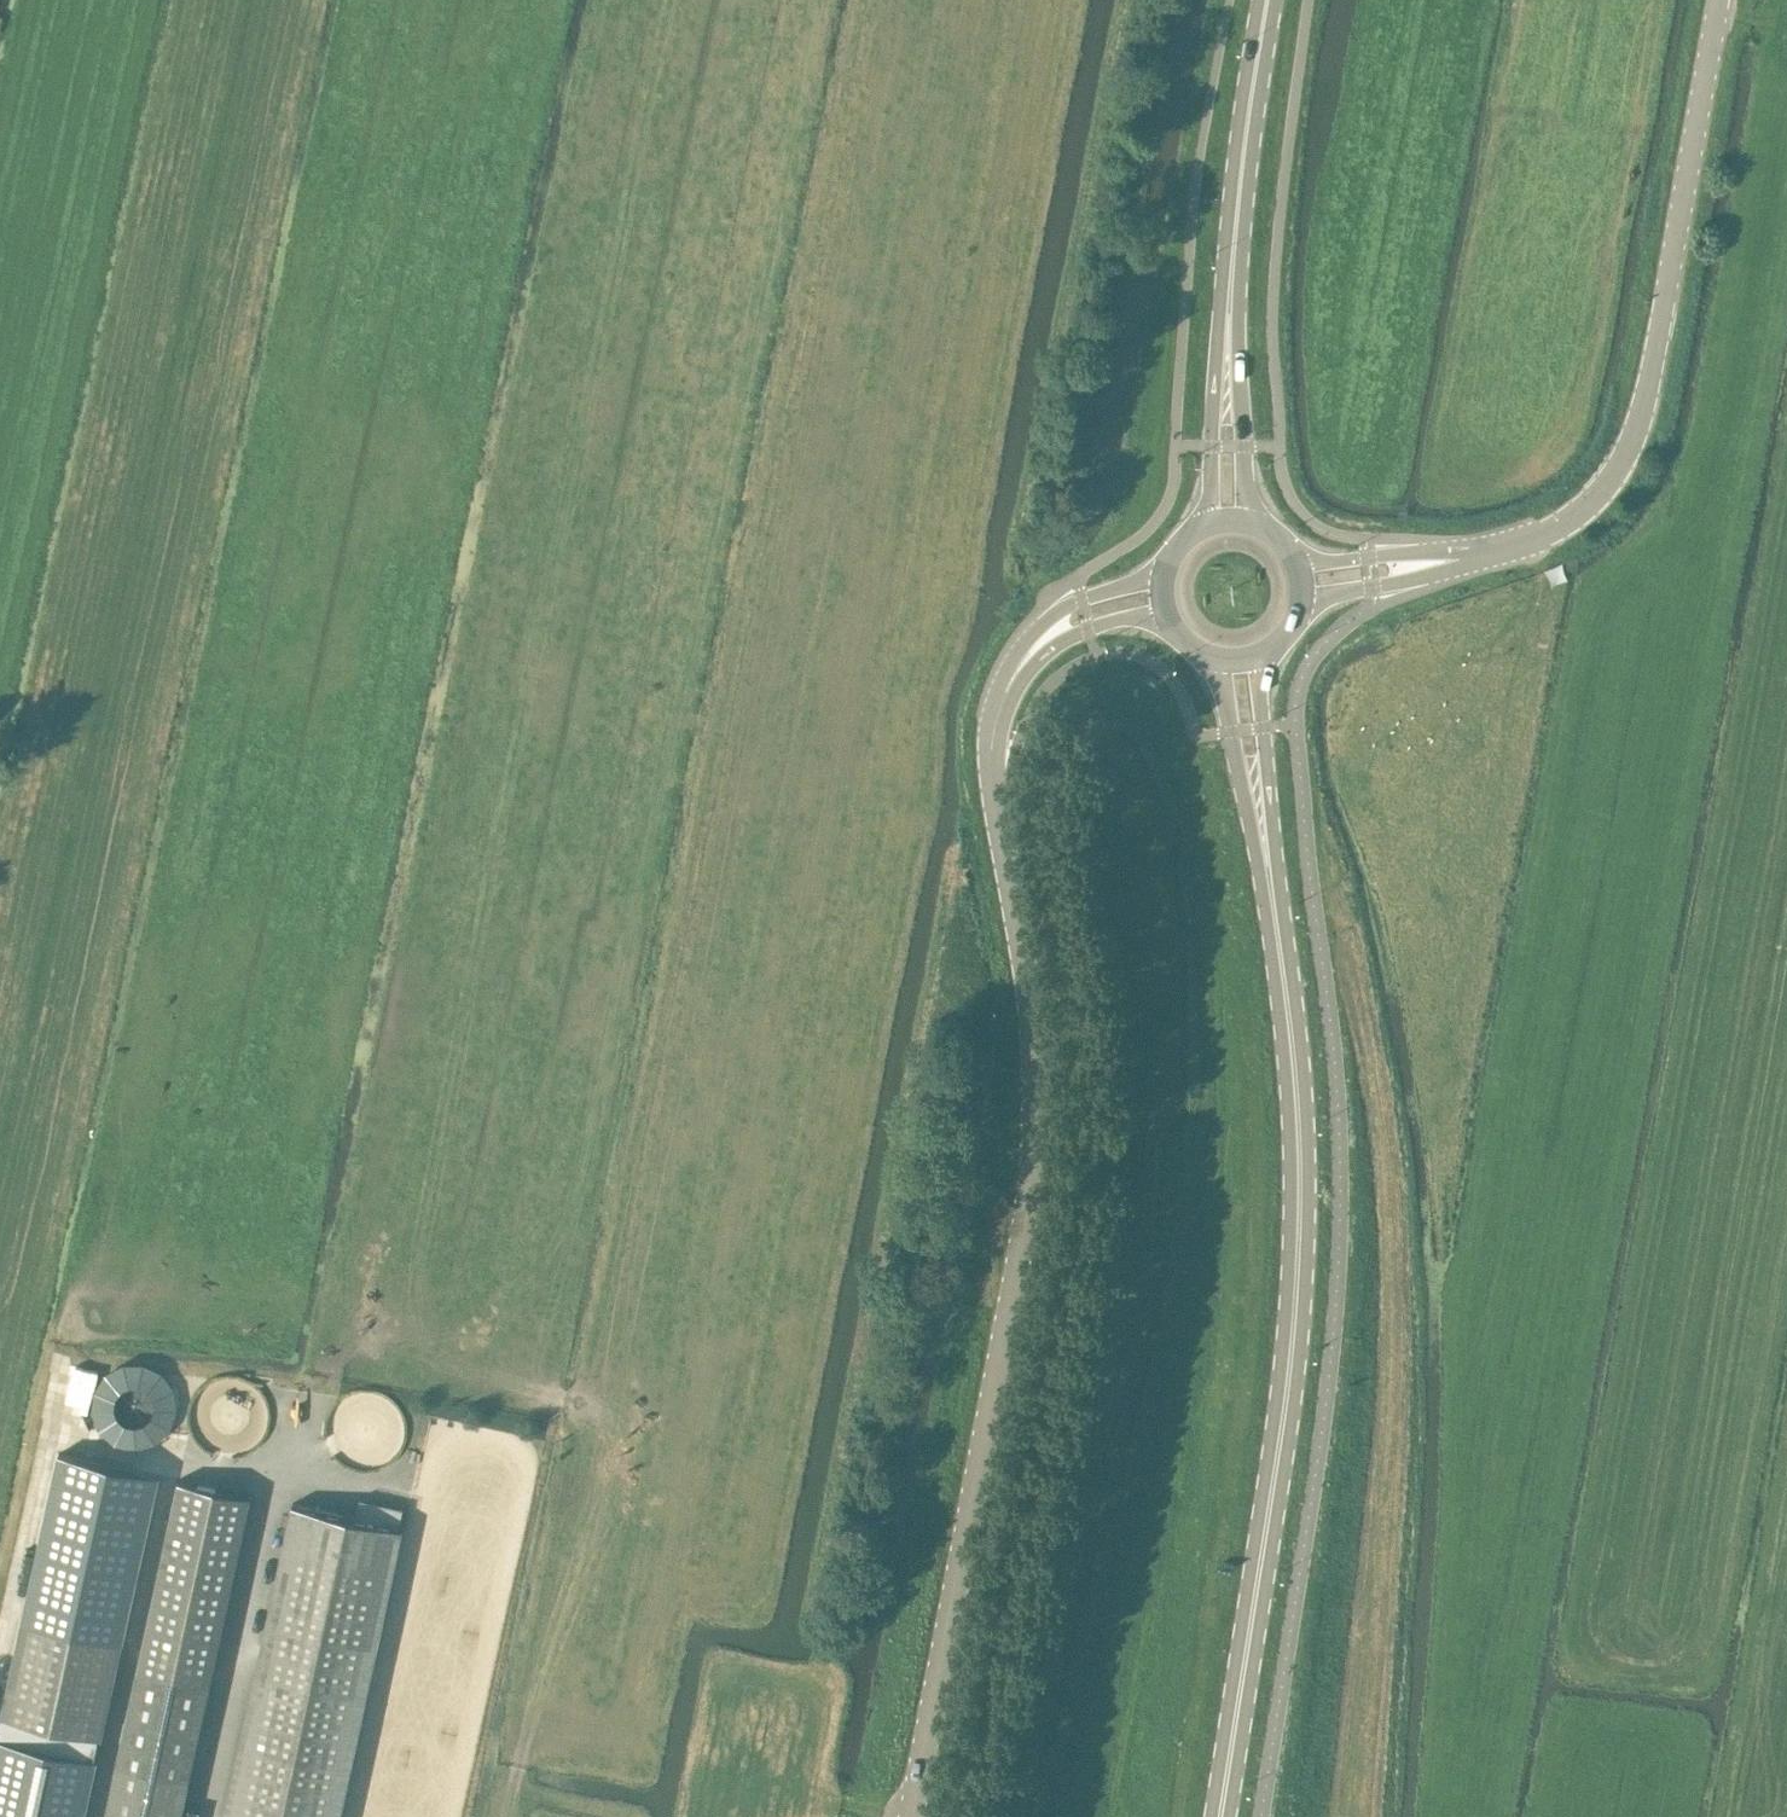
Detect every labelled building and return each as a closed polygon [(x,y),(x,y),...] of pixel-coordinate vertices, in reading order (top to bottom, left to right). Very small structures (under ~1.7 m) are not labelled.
[(97,1757),(95,1757),(99,1734),(101,1735),(122,1640),(99,1635),(135,1468),(59,1452),(12,1666),(2,1713),(0,1712),(0,1816),(83,1816),(97,1757)] [(250,1494),(179,1478),(105,1816),(179,1816),(250,1494)] [(292,1502),(224,1816),(339,1816),(402,1526),(292,1502)] [(261,1634),(268,1606),(254,1603),(248,1631),(261,1634)]
